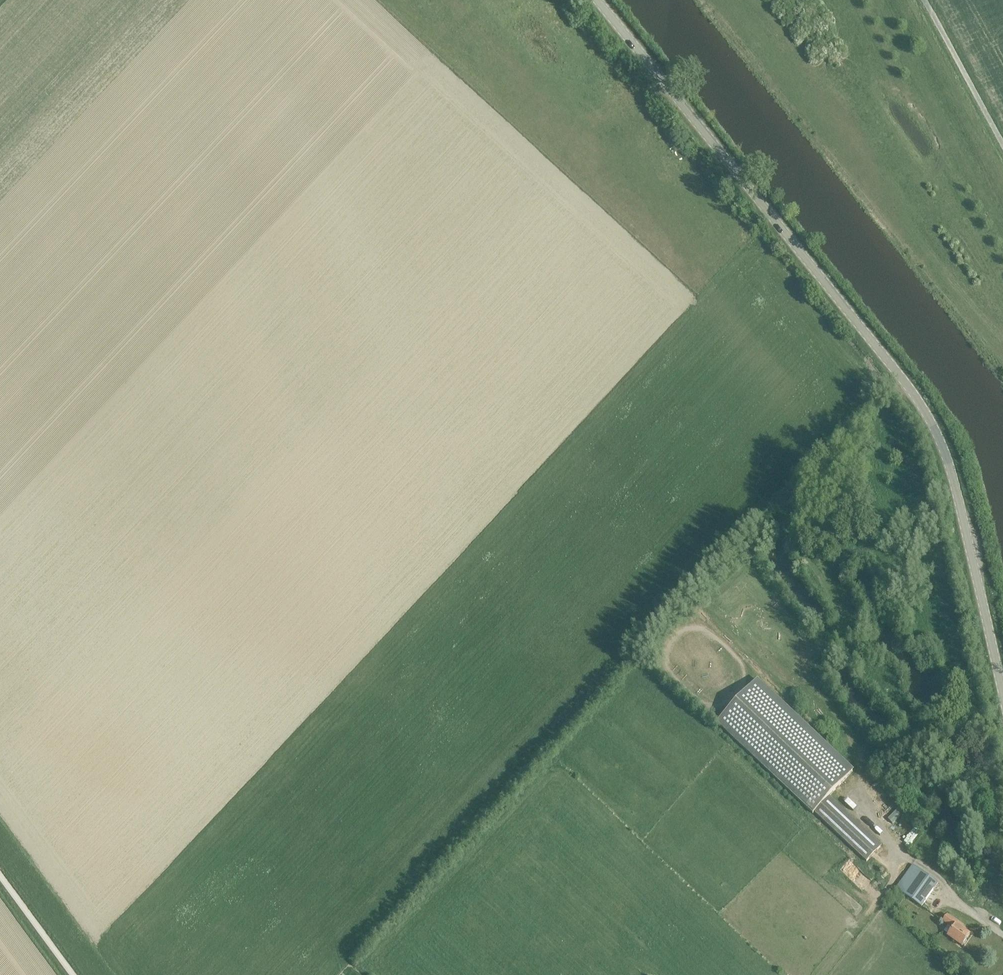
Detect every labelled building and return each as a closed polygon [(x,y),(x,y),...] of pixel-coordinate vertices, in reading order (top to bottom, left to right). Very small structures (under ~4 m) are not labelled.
[(866,862),(880,847),(828,798),(852,771),(756,681),(716,723),(813,814),(814,812),(866,862)] [(896,889),(904,895),(921,907),(938,883),(912,865),(896,889)] [(969,935),(961,929),(963,927),(947,915),(943,921),(948,926),(944,931),(949,934),(948,936),(961,946),(969,935)] [(935,916),(931,922),(937,926),(941,920),(935,916)]
